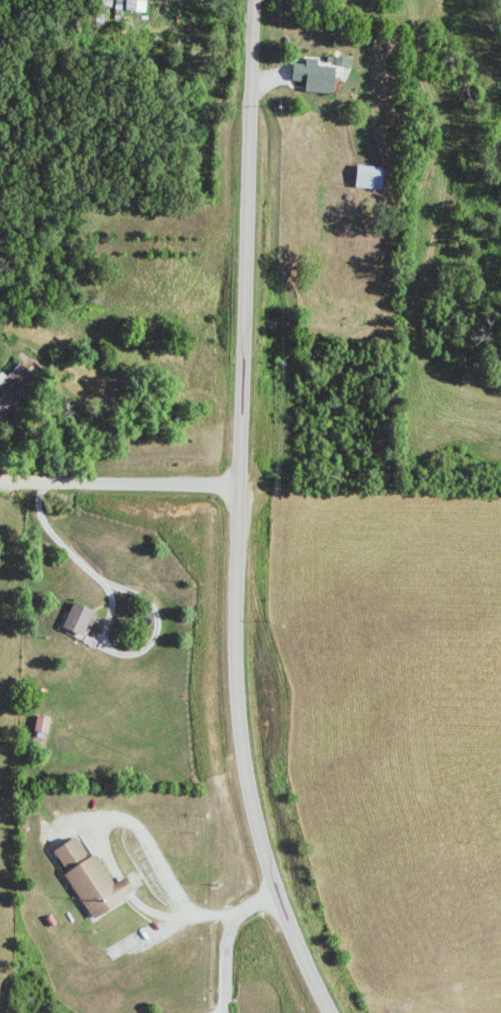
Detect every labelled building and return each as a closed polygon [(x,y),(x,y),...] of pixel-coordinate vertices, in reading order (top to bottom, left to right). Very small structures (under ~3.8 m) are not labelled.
[(96,6),(111,8),(112,0),(97,0),(96,6)] [(333,67),(316,66),(316,59),(304,59),(304,65),(291,64),(290,82),(304,82),(303,92),(332,94),(333,67)] [(382,169),(356,165),(353,188),(379,192),(382,169)] [(36,383),(20,363),(5,376),(2,373),(0,375),(0,413),(36,383)] [(91,627),(96,614),(71,604),(61,630),(81,638),(86,625),(91,627)] [(33,731),(46,734),(49,718),(36,715),(33,731)] [(52,850),(65,873),(64,874),(91,919),(134,893),(125,876),(112,884),(94,853),(87,857),(75,837),(52,850)]
